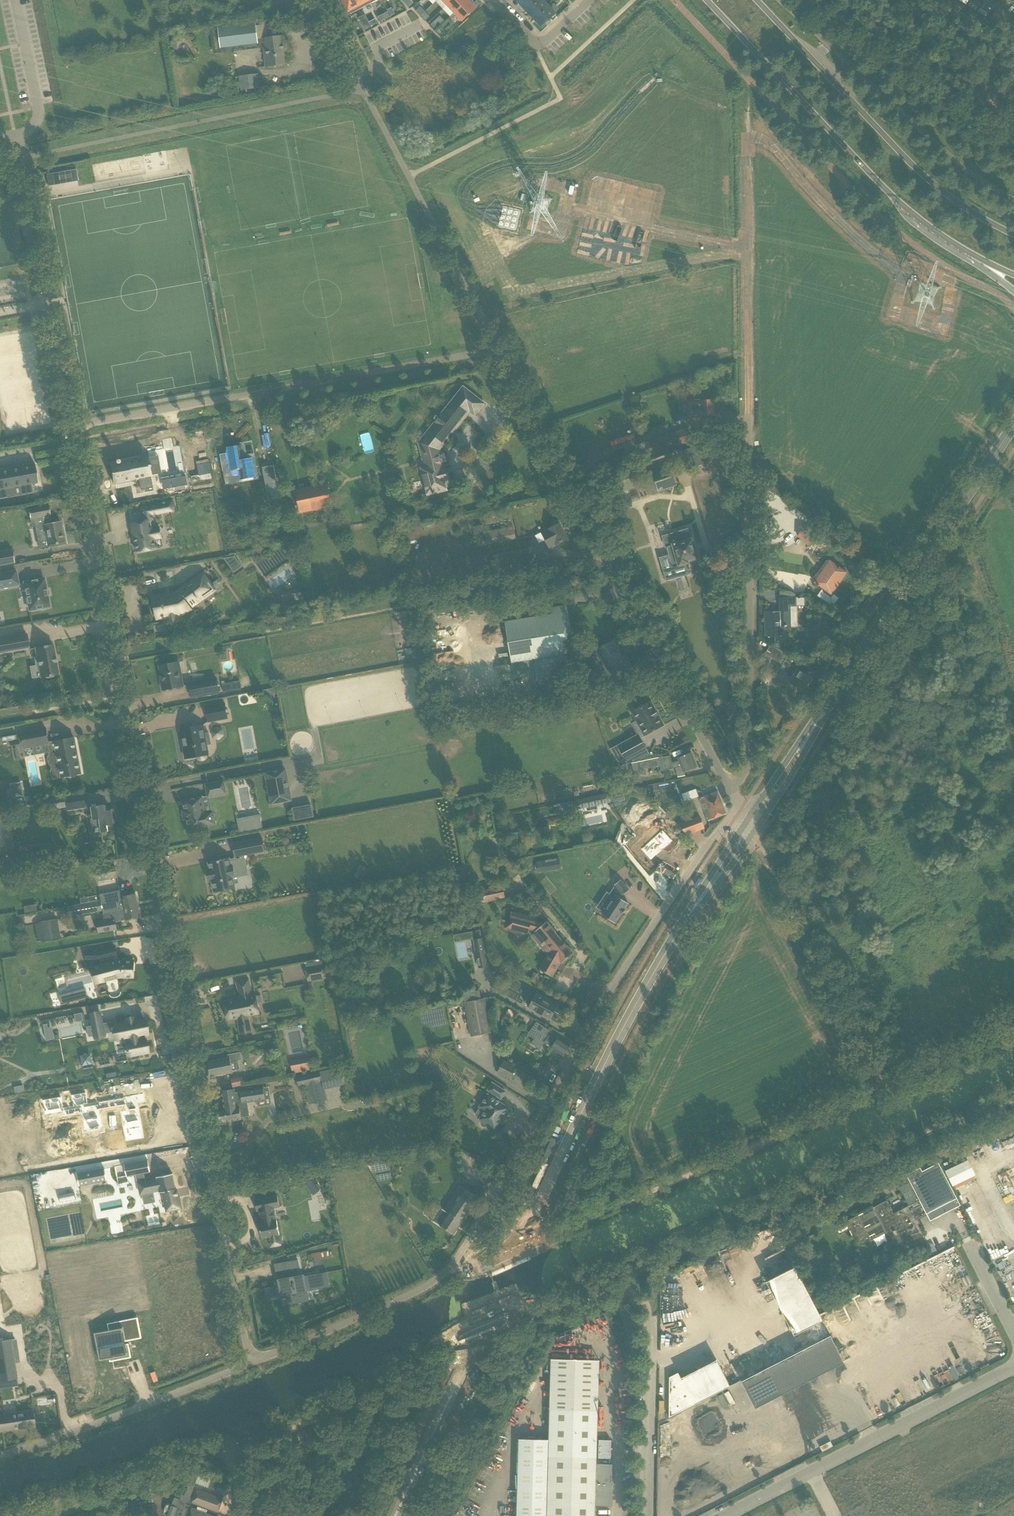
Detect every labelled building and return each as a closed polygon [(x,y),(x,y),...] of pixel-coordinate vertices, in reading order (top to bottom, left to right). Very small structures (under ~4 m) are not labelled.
[(357,0),(343,0),(351,14),(362,9),(357,0)] [(369,0),(357,0),(362,9),(371,3),(369,0)] [(468,0),(453,0),(447,5),(455,12),(468,0)] [(476,8),(473,6),(468,0),(455,12),(456,14),(462,21),(476,8)] [(536,0),(519,0),(518,2),(526,10),(536,0)] [(547,5),(543,0),(536,0),(526,10),(525,10),(533,18),(547,5)] [(556,13),(547,5),(533,18),(541,27),(556,13)] [(424,12),(421,15),(426,21),(429,17),(424,12)] [(947,13),(936,18),(943,32),(954,26),(947,13)] [(368,21),(363,24),(365,30),(371,27),(371,26),(369,22),(368,21)] [(436,21),(432,25),(436,29),(440,25),(436,21)] [(258,43),(255,23),(224,27),(227,47),(258,43)] [(263,38),(265,56),(267,66),(284,64),(282,48),(285,47),(284,36),(263,38)] [(209,42),(201,42),(202,59),(210,58),(209,42)] [(240,75),(241,90),(261,89),(260,74),(240,75)] [(48,186),(78,181),(76,169),(46,174),(48,186)] [(421,468),(428,494),(446,490),(444,482),(449,481),(446,466),(443,467),(439,449),(470,411),(475,415),(484,404),(463,387),(419,443),(425,467),(421,468)] [(714,399),(704,400),(700,400),(701,407),(697,407),(697,405),(695,405),(695,401),(687,401),(688,416),(701,416),(715,416),(714,399)] [(688,429),(645,443),(648,455),(692,440),(688,429)] [(625,444),(629,455),(640,452),(636,440),(625,444)] [(228,453),(220,454),(223,471),(239,468),(241,479),(256,477),(252,457),(244,459),(241,444),(235,445),(235,446),(227,447),(228,453)] [(684,447),(684,456),(699,456),(699,448),(684,447)] [(190,455),(187,456),(190,474),(203,471),(200,454),(196,454),(190,455)] [(109,469),(110,478),(111,478),(111,479),(112,479),(113,483),(139,478),(141,490),(153,488),(151,476),(153,476),(152,475),(151,467),(152,467),(152,465),(151,465),(149,457),(149,456),(119,461),(119,460),(118,459),(117,459),(116,459),(116,460),(115,460),(115,461),(115,462),(110,463),(110,467),(109,468),(109,469)] [(38,483),(34,463),(0,470),(0,490),(38,483)] [(274,465),(262,467),(268,500),(280,498),(274,465)] [(654,492),(675,485),(669,467),(648,474),(654,492)] [(614,493),(623,490),(635,486),(630,471),(609,478),(614,493)] [(172,482),(173,488),(188,485),(186,476),(182,477),(182,474),(177,474),(177,478),(169,479),(170,482),(172,482)] [(300,513),(332,507),(327,483),(295,489),(300,513)] [(131,523),(137,552),(156,548),(154,539),(161,537),(160,527),(152,529),(151,520),(153,520),(151,515),(173,510),(172,508),(174,508),(173,501),(157,504),(157,505),(142,508),(144,521),(131,523)] [(30,519),(50,515),(48,505),(28,509),(30,519)] [(44,526),(35,528),(39,547),(48,545),(64,542),(60,521),(50,523),(49,518),(43,519),(44,524),(43,524),(44,526)] [(541,532),(535,536),(539,543),(545,540),(549,548),(556,545),(558,544),(567,539),(559,523),(550,528),(547,529),(548,530),(542,534),(541,532)] [(801,531),(797,537),(811,546),(815,541),(818,536),(805,526),(801,531)] [(484,532),(486,543),(516,538),(514,527),(484,532)] [(688,529),(662,536),(666,547),(667,547),(672,567),(675,576),(691,572),(688,563),(688,561),(697,558),(697,556),(698,555),(697,551),(695,551),(692,539),(691,539),(688,529)] [(0,551),(0,565),(14,563),(12,549),(0,551)] [(492,560),(491,560),(494,576),(534,569),(531,553),(499,559),(501,566),(493,567),(492,560)] [(848,567),(854,571),(863,558),(857,554),(848,567)] [(831,596),(836,590),(848,573),(841,568),(830,560),(821,574),(817,574),(814,578),(815,582),(823,588),(824,591),(831,596)] [(237,561),(229,566),(234,574),(242,568),(237,561)] [(18,585),(16,571),(0,574),(0,588),(18,585)] [(215,590),(203,573),(175,594),(153,597),(154,602),(152,603),(154,614),(156,613),(157,619),(168,617),(169,622),(179,620),(178,616),(184,615),(192,609),(190,607),(192,606),(215,590)] [(24,582),(29,610),(39,608),(41,609),(45,608),(46,607),(49,606),(47,595),(46,594),(45,591),(46,590),(44,579),(24,582)] [(305,601),(303,589),(295,590),(297,603),(305,601)] [(791,626),(790,606),(796,606),(796,597),(780,597),(780,611),(768,612),(768,620),(765,620),(765,636),(776,636),(776,642),(774,645),(783,651),(786,647),(785,627),(791,626)] [(550,608),(551,614),(504,622),(510,663),(573,653),(566,605),(550,608)] [(29,647),(26,634),(0,638),(0,652),(29,647)] [(614,640),(595,650),(609,675),(629,664),(628,663),(629,661),(627,657),(625,656),(624,655),(622,656),(618,651),(619,650),(614,640)] [(58,674),(53,644),(35,648),(37,657),(34,657),(38,678),(45,676),(47,677),(52,676),(54,675),(58,674)] [(807,667),(815,672),(790,655),(783,651),(774,645),(774,646),(771,644),(765,653),(782,665),(780,667),(793,677),(790,682),(803,690),(811,678),(803,672),(807,667)] [(159,665),(161,676),(160,676),(163,690),(183,686),(179,662),(159,665)] [(217,677),(188,682),(190,699),(220,694),(217,677)] [(645,735),(663,725),(658,715),(658,714),(656,710),(655,710),(650,701),(632,712),(645,735)] [(226,703),(205,706),(208,720),(228,717),(226,703)] [(190,727),(180,729),(186,759),(195,757),(198,756),(199,758),(200,760),(203,760),(205,759),(206,757),(206,755),(208,754),(206,745),(211,744),(209,732),(204,733),(203,725),(190,727)] [(222,739),(224,728),(214,727),(212,738),(222,739)] [(46,728),(21,733),(23,749),(47,744),(49,755),(48,757),(49,765),(51,766),(52,769),(50,771),(51,776),(54,778),(81,773),(74,738),(49,743),(46,728)] [(622,766),(628,764),(625,759),(645,747),(640,737),(614,752),(622,766)] [(661,771),(675,767),(681,766),(684,772),(697,766),(691,752),(678,758),(679,761),(672,763),(671,755),(632,763),(634,771),(660,766),(661,771)] [(271,785),(275,804),(292,801),(286,769),(265,773),(267,785),(271,785)] [(206,784),(208,797),(209,796),(226,793),(224,781),(206,784)] [(690,798),(699,796),(697,789),(688,791),(690,798)] [(575,809),(609,802),(611,808),(620,806),(619,801),(625,800),(623,791),(617,792),(573,801),(574,808),(575,809)] [(701,804),(702,804),(706,803),(708,808),(704,810),(708,820),(726,814),(718,791),(699,798),(701,804)] [(84,794),(66,796),(68,810),(82,808),(81,805),(85,804),(84,794)] [(210,813),(205,814),(202,797),(183,801),(189,830),(196,829),(197,831),(199,833),(204,832),(205,829),(205,827),(207,827),(207,825),(212,824),(213,822),(212,814),(210,813)] [(315,817),(314,804),(293,806),(294,819),(315,817)] [(100,837),(108,835),(107,831),(117,830),(117,829),(114,830),(111,810),(105,811),(104,805),(95,806),(91,807),(93,818),(90,818),(91,827),(99,826),(100,837)] [(654,808),(628,814),(631,825),(632,825),(640,823),(649,842),(641,849),(651,859),(672,841),(662,830),(660,832),(655,820),(656,820),(656,819),(655,819),(654,816),(655,816),(654,808)] [(259,817),(238,821),(240,832),(261,828),(259,817)] [(703,828),(699,817),(678,825),(687,834),(703,828)] [(209,881),(212,881),(214,892),(220,890),(220,893),(230,891),(229,889),(235,888),(233,877),(237,876),(235,866),(245,864),(244,855),(265,851),(262,838),(233,843),(235,857),(236,857),(236,859),(230,860),(229,858),(208,862),(210,870),(207,870),(209,881)] [(536,862),(537,872),(561,868),(559,858),(536,862)] [(368,867),(361,864),(355,877),(361,880),(368,867)] [(95,869),(97,881),(117,877),(114,865),(95,869)] [(602,914),(615,924),(622,914),(625,910),(625,909),(629,904),(620,897),(621,895),(622,896),(629,890),(621,880),(614,885),(615,886),(617,889),(612,896),(613,897),(602,914)] [(106,904),(102,905),(103,911),(104,913),(123,909),(138,906),(136,893),(121,896),(120,890),(104,894),(106,904)] [(477,892),(479,903),(487,901),(485,890),(477,892)] [(101,900),(79,905),(81,915),(103,911),(102,905),(101,900)] [(79,905),(67,907),(69,917),(81,915),(79,905)] [(105,920),(96,922),(98,934),(117,930),(115,922),(119,921),(125,920),(126,920),(131,919),(141,917),(138,906),(123,909),(104,913),(105,920)] [(529,929),(536,931),(535,931),(535,932),(531,935),(538,943),(544,941),(553,951),(547,962),(544,961),(540,969),(552,976),(560,961),(562,963),(573,953),(564,942),(563,943),(555,932),(546,921),(543,924),(536,922),(537,919),(509,911),(505,927),(528,933),(529,929)] [(58,919),(41,922),(44,942),(61,939),(58,919)] [(483,938),(473,940),(476,957),(478,968),(488,966),(486,955),(483,938)] [(457,945),(457,958),(466,958),(466,946),(457,945)] [(85,951),(85,960),(100,960),(103,971),(94,974),(97,984),(120,978),(133,978),(133,959),(118,959),(113,960),(112,957),(117,955),(115,947),(99,951),(85,951)] [(308,981),(326,978),(324,964),(305,968),(308,981)] [(260,1014),(257,1004),(263,1003),(261,993),(250,995),(250,993),(252,993),(249,979),(236,982),(237,988),(238,988),(240,998),(223,1001),(227,1021),(237,1019),(239,1026),(250,1024),(248,1017),(260,1014)] [(63,1003),(63,1004),(82,999),(80,991),(61,996),(63,1003)] [(550,1019),(557,1007),(558,1005),(537,993),(535,997),(529,994),(525,1002),(530,1005),(528,1008),(535,1012),(536,1011),(550,1019)] [(491,1033),(485,998),(464,1002),(471,1037),(491,1033)] [(82,1013),(74,1014),(76,1022),(83,1021),(82,1013)] [(116,1021),(87,1027),(89,1037),(95,1036),(95,1038),(105,1036),(105,1034),(117,1031),(118,1040),(130,1038),(130,1042),(127,1042),(128,1048),(128,1051),(129,1050),(130,1056),(139,1054),(140,1058),(144,1057),(143,1053),(148,1052),(146,1039),(141,1040),(140,1034),(147,1033),(145,1020),(138,1022),(137,1018),(126,1020),(126,1022),(117,1024),(116,1021)] [(536,1022),(529,1032),(563,1055),(570,1045),(536,1022)] [(208,1062),(210,1076),(233,1072),(231,1061),(242,1059),(241,1052),(226,1055),(227,1058),(208,1062)] [(315,1057),(291,1062),(293,1073),(318,1068),(315,1057)] [(503,1061),(497,1072),(511,1079),(514,1080),(519,1069),(516,1068),(517,1067),(503,1061)] [(316,1081),(314,1072),(297,1076),(299,1086),(309,1084),(314,1103),(327,1100),(322,1080),(316,1081)] [(242,1077),(231,1079),(233,1087),(244,1085),(242,1077)] [(485,1110),(480,1119),(482,1120),(481,1122),(481,1124),(482,1125),(483,1126),(485,1126),(487,1126),(488,1124),(495,1129),(499,1122),(504,1115),(508,1108),(494,1099),(496,1095),(501,1098),(505,1091),(492,1083),(488,1090),(491,1091),(488,1095),(483,1102),(480,1107),(485,1110)] [(234,1089),(222,1091),(224,1105),(222,1105),(222,1109),(216,1110),(218,1123),(220,1123),(220,1125),(226,1124),(226,1122),(241,1119),(241,1117),(250,1116),(248,1102),(265,1100),(263,1088),(254,1089),(254,1087),(246,1088),(246,1090),(240,1091),(241,1092),(235,1093),(234,1089)] [(61,1096),(42,1100),(44,1115),(62,1112),(63,1116),(81,1113),(84,1130),(102,1127),(99,1109),(119,1106),(125,1141),(143,1138),(137,1104),(145,1102),(143,1094),(88,1103),(86,1092),(71,1095),(73,1106),(63,1108),(61,1096)] [(142,1161),(124,1164),(124,1165),(127,1176),(136,1174),(140,1194),(159,1190),(160,1192),(162,1192),(164,1200),(166,1212),(182,1209),(180,1197),(178,1197),(176,1189),(175,1189),(172,1174),(157,1177),(157,1179),(145,1181),(144,1173),(149,1172),(150,1172),(150,1170),(148,1162),(148,1160),(147,1160),(142,1161)] [(920,1167),(906,1174),(908,1178),(920,1200),(926,1214),(930,1221),(960,1205),(939,1162),(922,1171),(920,1167)] [(105,1168),(77,1174),(79,1186),(107,1180),(105,1168)] [(908,1179),(905,1172),(893,1178),(896,1185),(908,1179)] [(478,1197),(470,1191),(460,1185),(444,1209),(442,1209),(434,1221),(453,1234),(478,1197)] [(271,1247),(281,1245),(276,1220),(275,1220),(273,1208),(279,1207),(277,1196),(254,1200),(253,1200),(253,1201),(254,1201),(256,1211),(255,1211),(255,1212),(256,1211),(258,1211),(261,1223),(258,1224),(261,1238),(269,1237),(271,1247)] [(857,1215),(845,1222),(857,1243),(868,1237),(870,1240),(875,1238),(886,1232),(885,1229),(891,1225),(899,1241),(904,1238),(905,1240),(907,1244),(924,1235),(918,1224),(916,1219),(918,1218),(926,1214),(920,1200),(894,1214),(887,1200),(874,1207),(873,1205),(857,1214),(857,1215)] [(335,1210),(329,1212),(333,1233),(339,1232),(335,1210)] [(281,1284),(265,1287),(267,1298),(283,1295),(284,1298),(308,1293),(307,1290),(331,1286),(328,1271),(302,1276),(299,1259),(289,1260),(291,1272),(277,1275),(278,1281),(281,1281),(281,1284)] [(797,1336),(826,1322),(800,1267),(770,1281),(797,1336)] [(765,1276),(739,1287),(742,1292),(754,1287),(757,1295),(773,1288),(769,1281),(767,1281),(765,1276)] [(110,1336),(95,1338),(99,1361),(114,1358),(115,1361),(131,1357),(128,1344),(126,1344),(125,1341),(141,1338),(137,1317),(107,1323),(110,1336)] [(17,1378),(11,1339),(0,1340),(0,1381),(17,1378)] [(730,1386),(716,1359),(681,1378),(678,1373),(669,1377),(669,1417),(730,1386)] [(517,1503),(547,1504),(547,1515),(595,1515),(595,1506),(611,1506),(612,1464),(597,1464),(598,1410),(550,1408),(549,1440),(519,1439),(517,1503)] [(0,1415),(0,1416),(2,1431),(35,1426),(32,1410),(0,1415)] [(610,1458),(611,1440),(599,1440),(598,1458),(610,1458)] [(180,1499),(180,1500),(186,1502),(191,1504),(193,1498),(190,1497),(195,1483),(199,1471),(194,1469),(184,1495),(182,1494),(180,1499)] [(199,1471),(195,1483),(216,1491),(224,1494),(227,1486),(220,1483),(221,1479),(213,1476),(199,1471)] [(218,1512),(223,1499),(197,1489),(192,1503),(218,1512)] [(167,1515),(175,1515),(177,1508),(183,1510),(181,1515),(187,1515),(191,1506),(186,1504),(186,1502),(180,1500),(180,1499),(175,1497),(167,1515)]
